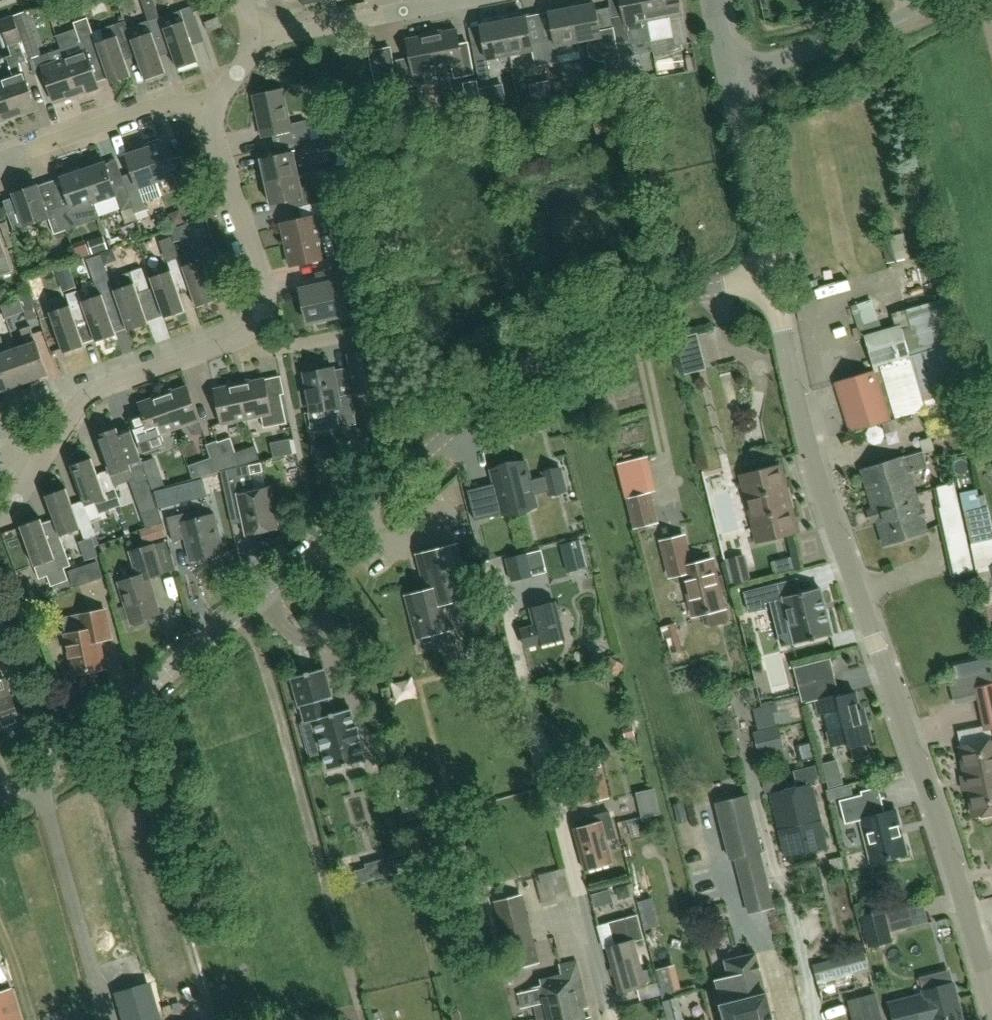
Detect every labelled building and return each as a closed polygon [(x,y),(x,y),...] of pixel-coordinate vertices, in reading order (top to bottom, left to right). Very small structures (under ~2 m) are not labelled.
[(160,17),(154,0),(141,0),(152,32),(164,28),(160,17)] [(572,7),(579,42),(590,40),(588,46),(589,53),(592,58),(598,61),(605,62),(607,73),(622,70),(617,42),(614,28),(600,30),(595,3),(592,3),(592,1),(590,0),(589,0),(575,3),(574,5),(574,7),(572,7)] [(643,0),(620,0),(623,15),(612,18),(614,28),(617,42),(637,39),(639,35),(637,23),(647,21),(648,21),(643,0)] [(647,21),(651,42),(673,37),(675,46),(688,43),(680,0),(643,0),(648,21),(647,21)] [(558,56),(581,52),(579,42),(572,7),(570,8),(570,6),(567,4),(553,7),(551,9),(552,11),(549,12),(555,39),(543,41),(547,65),(559,63),(558,56)] [(160,17),(164,28),(178,69),(198,62),(185,21),(196,17),(192,6),(160,17)] [(42,55),(27,11),(15,15),(30,59),(42,55)] [(535,67),(547,65),(543,41),(531,44),(526,16),(524,17),(523,14),(521,13),(502,16),(510,55),(532,51),(535,67)] [(14,16),(0,20),(9,45),(22,40),(14,16)] [(483,25),(481,25),(486,52),(474,55),(478,78),(491,76),(488,60),(510,55),(502,16),(484,20),(482,22),(483,25)] [(208,32),(222,26),(218,17),(204,22),(208,32)] [(77,95),(100,88),(90,60),(101,57),(97,43),(88,18),(74,22),(81,42),(61,49),(77,95)] [(105,40),(97,43),(101,57),(110,84),(131,77),(117,36),(129,32),(125,21),(101,29),(105,40)] [(460,47),(457,30),(432,35),(438,70),(453,67),(455,78),(476,74),(470,45),(460,47)] [(152,32),(147,34),(131,40),(145,80),(166,73),(152,32)] [(438,70),(432,35),(406,40),(410,58),(396,60),(401,89),(426,84),(424,73),(438,70)] [(54,103),(77,95),(61,49),(39,56),(54,103)] [(14,117),(36,109),(20,63),(9,67),(13,77),(1,81),(14,117)] [(394,81),(392,68),(373,71),(372,71),(374,84),(375,84),(392,81),(394,81)] [(483,109),(478,80),(464,83),(469,112),(483,109)] [(1,81),(0,81),(0,122),(14,117),(1,81)] [(276,148),(282,146),(283,151),(345,137),(344,132),(320,137),(311,139),(307,121),(290,124),(283,89),(253,96),(262,137),(273,135),(276,148)] [(347,145),(345,137),(283,151),(283,155),(261,160),(266,182),(298,175),(296,163),(302,161),(300,155),(323,150),(347,145)] [(146,148),(157,182),(177,175),(165,142),(163,142),(162,140),(160,139),(147,144),(146,146),(147,148),(146,148)] [(162,196),(157,182),(146,148),(127,155),(133,172),(138,188),(139,188),(141,192),(144,202),(162,196)] [(105,162),(83,170),(99,216),(120,209),(121,211),(133,207),(129,196),(125,185),(114,188),(106,163),(105,162)] [(70,203),(59,207),(67,230),(78,226),(100,219),(99,216),(83,170),(81,170),(81,168),(78,167),(64,172),(62,174),(63,176),(61,177),(70,203)] [(286,245),(321,237),(335,234),(330,213),(353,208),(350,196),(334,200),(331,187),(316,190),(315,183),(301,186),(298,175),(266,182),(271,204),(293,200),(295,208),(323,202),(326,214),(281,223),(286,245)] [(194,193),(189,178),(178,182),(183,196),(194,193)] [(14,197),(4,201),(15,232),(26,228),(25,226),(49,218),(55,234),(66,230),(67,230),(59,207),(59,208),(47,212),(38,185),(37,186),(34,182),(23,186),(23,190),(13,194),(14,197)] [(136,212),(146,208),(144,202),(141,192),(130,196),(136,212)] [(104,236),(88,241),(93,254),(108,248),(104,236)] [(2,274),(11,271),(6,255),(0,237),(0,269),(2,274)] [(291,266),(326,259),(321,237),(286,245),(291,266)] [(211,245),(200,249),(179,255),(188,283),(197,307),(217,300),(212,284),(223,280),(215,256),(211,245)] [(359,290),(354,265),(365,262),(362,250),(335,256),(338,269),(337,269),(339,282),(301,290),(308,321),(347,313),(343,293),(359,290)] [(188,283),(179,255),(167,259),(171,271),(150,278),(164,318),(185,311),(177,287),(188,283)] [(123,287),(114,291),(119,307),(128,331),(149,324),(140,300),(152,296),(142,268),(131,272),(119,276),(123,287)] [(108,311),(119,307),(114,291),(110,280),(89,287),(93,298),(82,301),(87,318),(96,342),(117,335),(108,311)] [(87,318),(82,301),(78,291),(67,295),(70,306),(50,313),(64,353),(84,346),(76,322),(87,318)] [(939,405),(967,396),(975,394),(981,392),(973,364),(955,302),(907,316),(903,319),(904,324),(900,325),(901,329),(908,353),(909,356),(880,365),(896,418),(933,406),(939,405)] [(909,356),(908,353),(901,329),(900,325),(866,335),(876,366),(880,365),(909,356)] [(28,382),(48,375),(36,342),(31,326),(20,330),(26,345),(16,349),(28,382)] [(28,382),(16,349),(7,352),(1,336),(0,337),(0,363),(9,388),(28,382)] [(378,348),(348,354),(356,393),(372,390),(376,410),(403,405),(397,374),(384,377),(378,348)] [(9,388),(0,363),(0,391),(9,388)] [(307,369),(308,372),(304,373),(311,411),(308,411),(312,432),(331,429),(357,424),(351,394),(339,396),(334,368),(330,368),(329,365),(307,369)] [(836,385),(851,432),(893,419),(892,418),(877,371),(835,384),(836,385)] [(264,428),(287,423),(281,394),(269,397),(265,379),(239,384),(247,419),(261,416),(264,428)] [(247,419),(239,384),(214,389),(221,424),(247,419)] [(163,395),(175,429),(188,424),(191,433),(196,435),(202,433),(203,432),(199,420),(187,386),(163,395)] [(142,414),(130,418),(133,425),(142,453),(165,445),(161,433),(175,429),(163,395),(138,403),(142,414)] [(97,435),(96,435),(109,471),(111,476),(114,486),(135,479),(137,484),(148,480),(144,469),(141,460),(137,449),(129,427),(118,431),(117,428),(97,435)] [(221,471),(241,466),(231,438),(218,442),(218,441),(206,445),(216,473),(221,471)] [(905,458),(863,471),(874,504),(899,496),(900,499),(916,494),(910,475),(931,468),(926,452),(905,458)] [(99,514),(110,510),(121,506),(117,495),(106,499),(92,458),(71,466),(85,506),(95,502),(99,514)] [(494,484),(467,491),(475,520),(502,513),(503,515),(537,506),(534,494),(548,491),(549,495),(567,490),(560,464),(543,468),(545,476),(529,480),(523,458),(490,467),(494,484)] [(241,466),(221,471),(231,521),(244,518),(247,535),(252,534),(254,536),(262,535),(263,531),(278,528),(269,488),(267,488),(254,491),(250,475),(263,472),(261,462),(241,466)] [(779,466),(744,475),(761,541),(796,532),(779,466)] [(974,571),(953,483),(934,487),(954,575),(974,571)] [(977,572),(991,569),(991,570),(991,525),(983,488),(959,493),(971,545),(977,572)] [(46,496),(60,536),(81,529),(85,540),(96,536),(92,524),(80,528),(66,489),(46,496)] [(649,492),(628,497),(635,526),(656,521),(649,492)] [(899,496),(874,504),(887,545),(928,532),(916,494),(900,499),(899,496)] [(190,561),(226,552),(225,551),(221,552),(212,514),(201,517),(199,509),(166,518),(172,542),(186,538),(192,560),(190,560),(190,561)] [(68,580),(64,568),(71,566),(67,555),(55,559),(41,519),(20,526),(35,567),(42,564),(50,586),(68,580)] [(143,542),(159,538),(167,535),(164,522),(155,525),(140,530),(143,542)] [(691,564),(684,535),(662,540),(671,575),(684,572),(694,614),(703,612),(707,628),(728,623),(719,588),(725,587),(722,574),(716,575),(712,559),(691,564)] [(455,544),(416,554),(425,590),(405,595),(416,637),(452,628),(445,601),(468,595),(455,544)] [(118,582),(131,623),(132,622),(132,624),(136,626),(144,623),(146,620),(146,618),(161,613),(150,577),(163,573),(155,545),(130,552),(138,576),(118,582)] [(542,548),(526,552),(505,557),(511,580),(547,571),(542,548)] [(743,583),(759,581),(756,558),(739,560),(743,583)] [(98,561),(92,563),(97,580),(104,578),(98,561)] [(775,585),(761,589),(764,603),(778,599),(775,585)] [(821,588),(784,597),(796,644),(833,634),(821,588)] [(555,601),(530,608),(534,625),(520,628),(525,647),(539,643),(539,644),(564,637),(555,601)] [(67,634),(75,674),(104,668),(98,640),(111,638),(105,610),(80,615),(83,631),(67,634)] [(666,639),(670,654),(683,651),(674,622),(659,627),(663,640),(666,639)] [(823,698),(818,678),(835,674),(831,658),(795,667),(804,703),(817,700),(820,714),(825,713),(833,746),(850,741),(851,747),(873,742),(866,716),(861,717),(858,704),(859,703),(857,692),(841,696),(841,694),(823,698)] [(324,669),(291,678),(299,707),(301,707),(305,723),(315,720),(328,770),(364,760),(359,741),(362,740),(358,728),(356,729),(350,709),(326,716),(322,701),(332,698),(324,669)] [(22,725),(6,679),(0,681),(0,733),(22,725)] [(977,698),(984,732),(991,731),(991,684),(969,688),(971,700),(977,698)] [(780,727),(753,732),(759,755),(785,749),(780,727)] [(962,747),(967,775),(965,775),(968,790),(970,789),(975,816),(979,815),(983,818),(991,816),(991,741),(962,747)] [(574,757),(577,772),(585,803),(609,797),(598,751),(574,757)] [(792,789),(807,852),(829,847),(813,783),(819,782),(815,767),(794,773),(798,787),(792,789)] [(807,852),(792,789),(771,794),(786,857),(807,852)] [(729,858),(735,857),(750,914),(774,908),(747,795),(715,803),(729,858)] [(906,854),(895,810),(885,813),(884,807),(867,812),(862,795),(840,801),(846,825),(862,820),(874,863),(906,854)] [(586,819),(588,827),(576,830),(586,870),(614,863),(608,841),(618,838),(611,812),(586,819)] [(523,896),(502,901),(493,904),(510,970),(539,963),(535,943),(523,896)] [(926,902),(889,909),(893,928),(930,920),(926,902)] [(885,910),(861,915),(869,948),(893,942),(885,910)] [(645,939),(639,916),(597,928),(603,949),(608,948),(621,993),(648,985),(636,942),(645,939)] [(857,989),(855,979),(871,975),(865,951),(812,962),(823,1002),(841,997),(840,993),(857,989)] [(756,953),(726,961),(730,976),(718,980),(724,1004),(722,1004),(727,1019),(775,1019),(768,995),(767,993),(756,953)] [(537,1005),(540,1019),(592,1019),(591,1017),(587,1017),(585,1008),(589,1007),(578,962),(561,966),(561,967),(564,981),(542,987),(533,989),(533,991),(519,994),(522,1009),(537,1005)] [(925,991),(926,995),(891,1003),(895,1019),(964,1019),(955,983),(925,991)] [(149,984),(117,993),(125,1019),(159,1019),(149,984)] [(0,994),(0,1019),(22,1019),(12,990),(0,994)] [(877,992),(846,1000),(851,1019),(884,1019),(877,992)] [(662,1001),(662,1002),(667,1019),(685,1019),(683,1013),(679,997),(678,997),(663,1001),(662,1001)]
